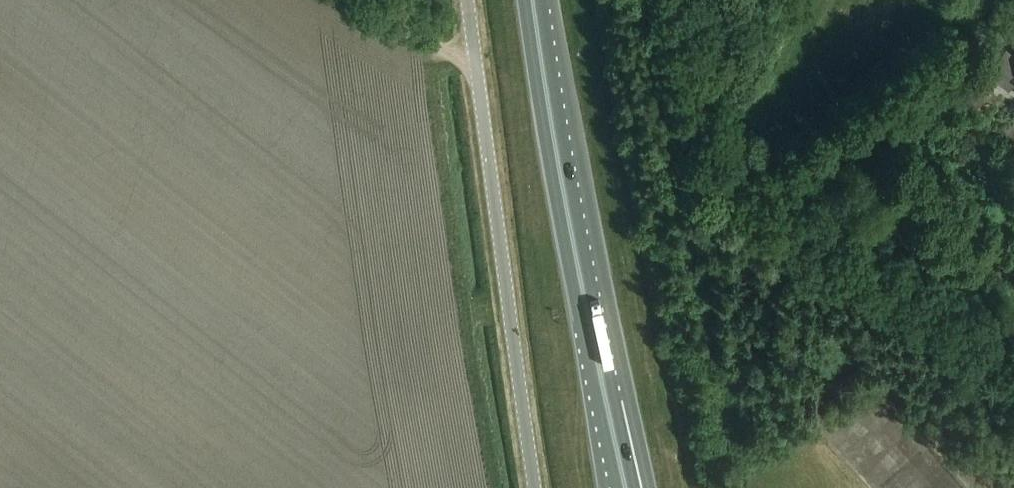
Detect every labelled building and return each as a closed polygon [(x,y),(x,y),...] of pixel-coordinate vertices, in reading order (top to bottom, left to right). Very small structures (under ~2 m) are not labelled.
[(1006,51),(987,74),(1008,91),(1013,83),(1013,84),(1013,57),(1006,51)]
